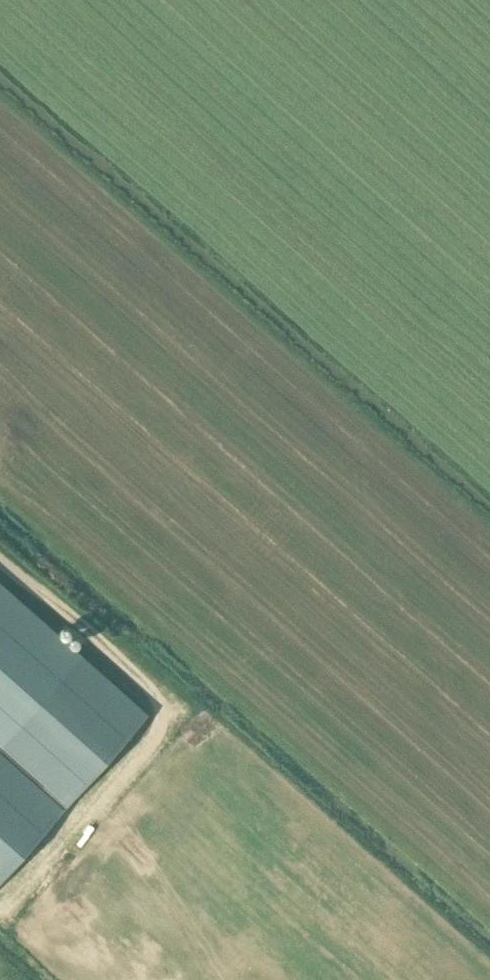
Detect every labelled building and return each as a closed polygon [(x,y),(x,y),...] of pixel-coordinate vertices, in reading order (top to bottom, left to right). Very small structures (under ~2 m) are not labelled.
[(83,651),(0,576),(0,744),(83,651)]
